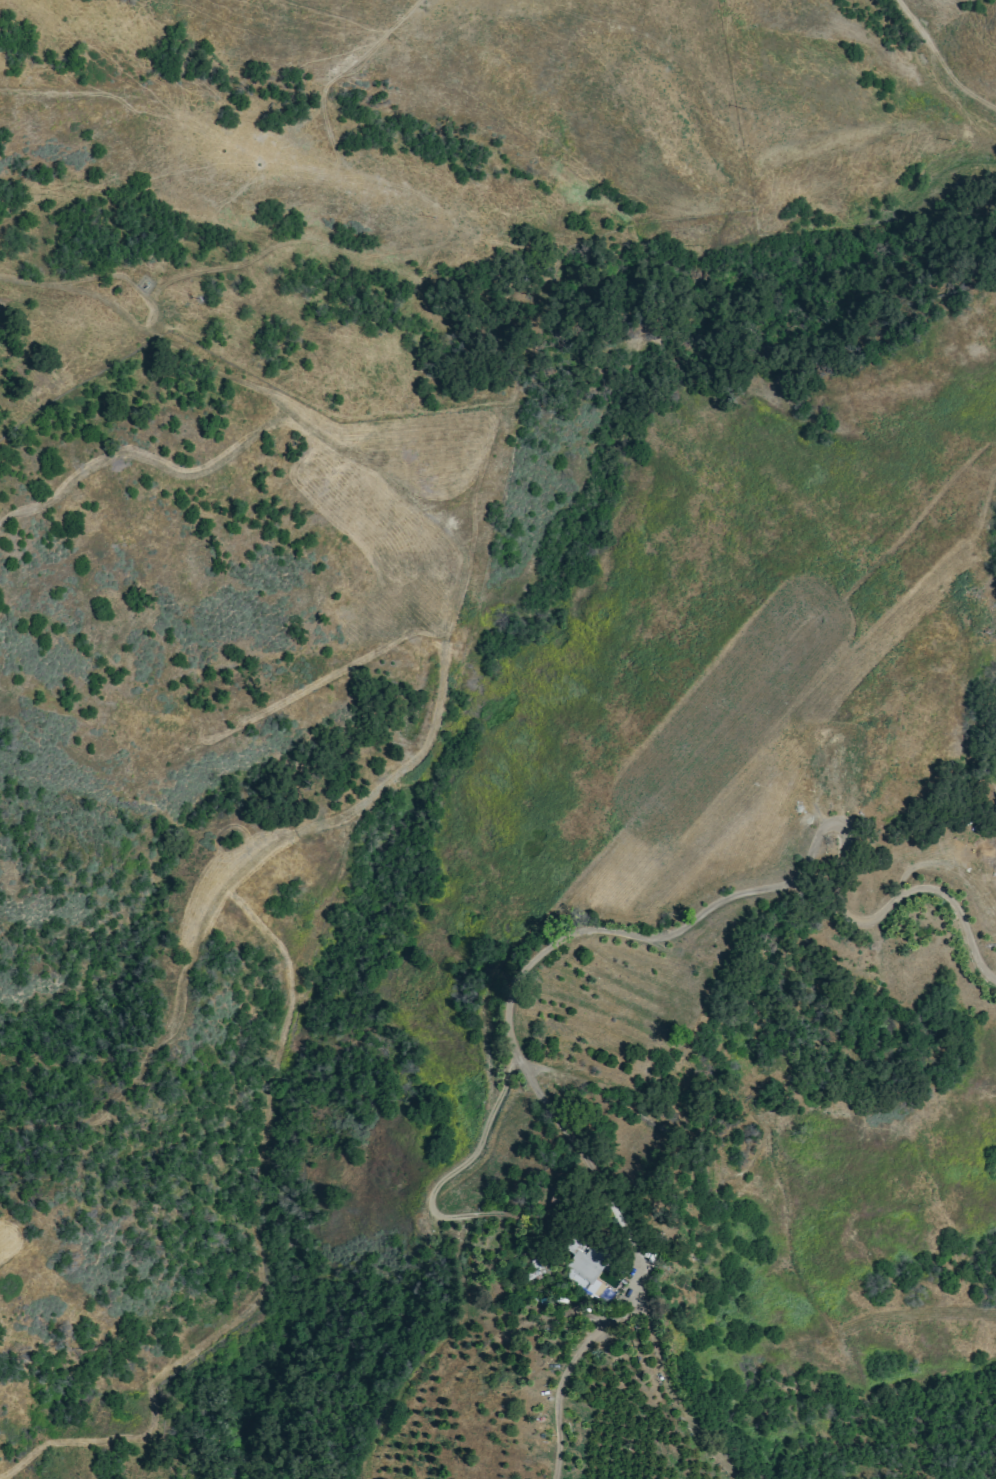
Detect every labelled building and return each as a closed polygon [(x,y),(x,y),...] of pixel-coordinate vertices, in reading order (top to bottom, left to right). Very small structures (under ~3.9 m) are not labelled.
[(596,1281),(609,1255),(589,1245),(585,1253),(576,1248),(562,1275),(601,1294),(606,1286),(596,1281)]
